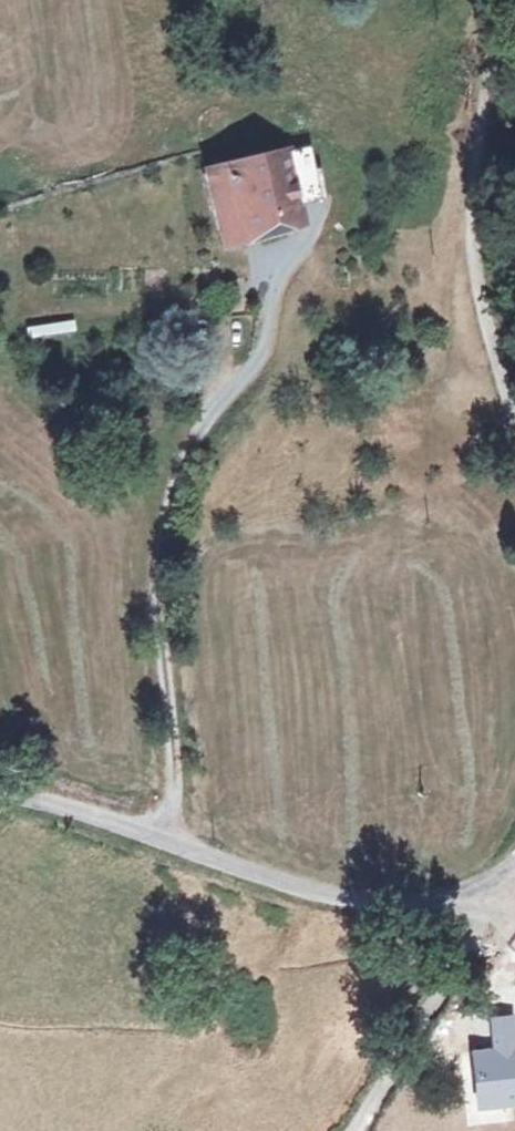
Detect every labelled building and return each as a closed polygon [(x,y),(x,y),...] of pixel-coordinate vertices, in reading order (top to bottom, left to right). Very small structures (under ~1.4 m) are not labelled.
[(293,144),(207,167),(222,222),(245,216),(247,226),(299,214),(309,212),(293,144)] [(302,227),(299,214),(247,226),(250,238),(302,227)] [(250,238),(247,226),(245,216),(222,222),(230,243),(250,238)] [(30,328),(32,338),(74,330),(72,320),(30,328)] [(448,1037),(442,1063),(462,1068),(469,1042),(448,1037)]
